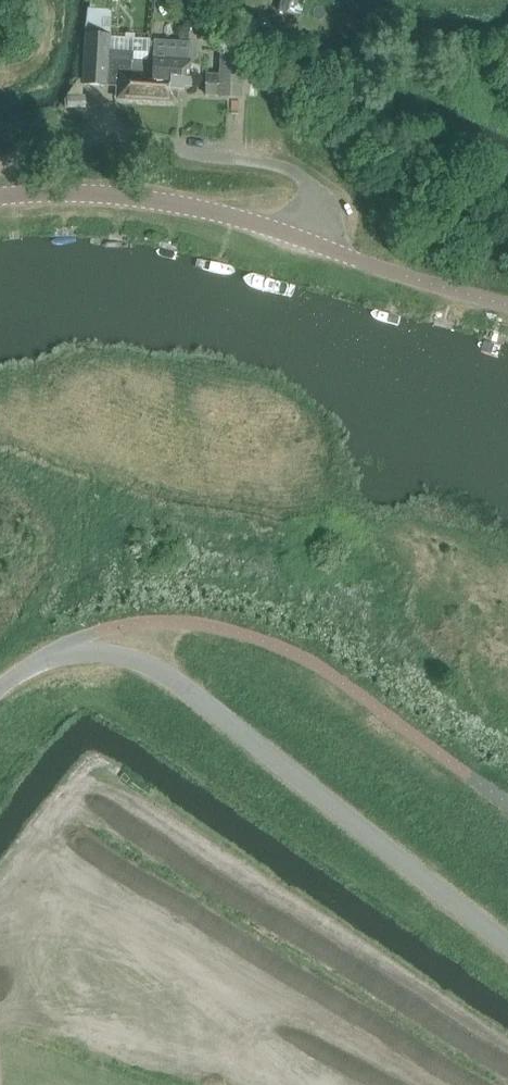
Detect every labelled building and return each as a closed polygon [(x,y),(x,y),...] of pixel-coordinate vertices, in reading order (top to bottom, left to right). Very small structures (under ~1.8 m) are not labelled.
[(147,98),(149,73),(153,73),(154,60),(148,60),(149,39),(112,37),(115,0),(93,0),(87,83),(109,84),(118,85),(117,96),(147,98)] [(149,73),(147,98),(177,99),(178,89),(189,90),(190,70),(201,70),(202,56),(192,44),(155,42),(154,60),(153,73),(149,73)] [(242,63),(243,47),(243,46),(242,46),(227,45),(221,45),(221,48),(220,67),(219,77),(206,76),(205,84),(205,93),(217,94),(217,96),(241,98),(242,95),(256,96),(258,71),(250,71),(251,64),(242,63)]
